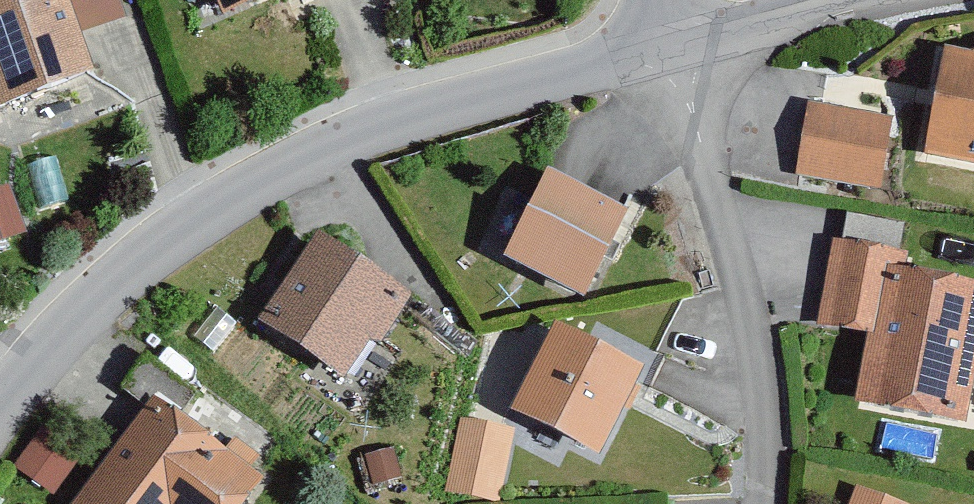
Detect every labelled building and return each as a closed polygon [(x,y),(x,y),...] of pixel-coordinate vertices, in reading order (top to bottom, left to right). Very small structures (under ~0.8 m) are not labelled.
[(113,0),(7,0),(0,3),(0,116),(92,83),(78,44),(123,28),(113,0)] [(221,19),(267,0),(213,0),(221,19)] [(973,63),(942,58),(924,166),(973,174),(973,63)] [(891,127),(806,111),(793,181),(878,198),(891,127)] [(628,218),(547,176),(503,260),(584,302),(628,218)] [(10,225),(0,228),(0,246),(15,240),(10,225)] [(409,304),(317,236),(260,329),(347,382),(369,346),(379,353),(409,304)] [(829,249),(815,334),(866,343),(855,409),(964,427),(973,364),(973,289),(903,278),(905,261),(829,249)] [(642,375),(555,329),(509,417),(596,463),(642,375)] [(149,402),(74,503),(246,503),(262,482),(253,475),(260,467),(231,446),(223,456),(149,402)] [(456,427),(443,499),(471,503),(497,503),(510,437),(456,427)] [(78,460),(43,432),(13,469),(48,497),(78,460)] [(401,488),(392,454),(361,463),(371,497),(401,488)] [(855,495),(852,503),(880,503),(855,495)]
